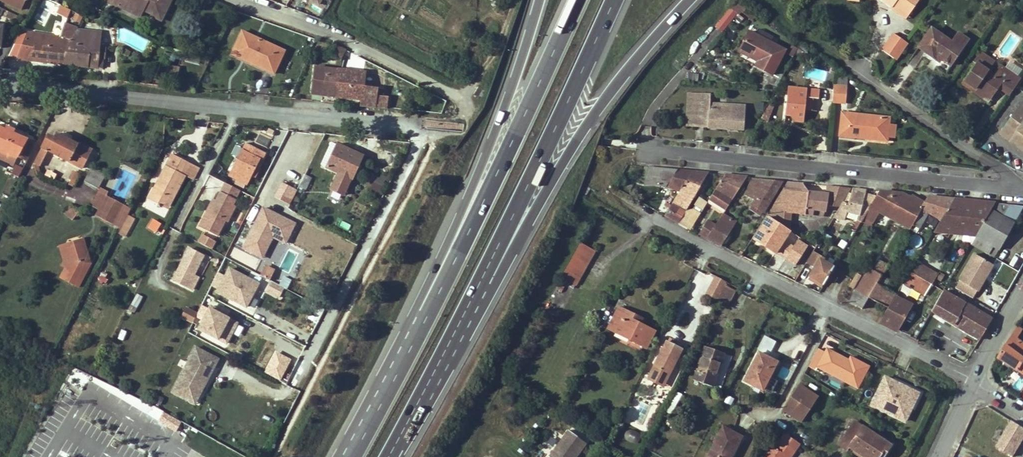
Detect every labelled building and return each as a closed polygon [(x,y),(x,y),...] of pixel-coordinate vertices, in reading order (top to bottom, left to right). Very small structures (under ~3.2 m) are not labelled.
[(27,0),(0,0),(0,2),(22,12),(27,0)] [(110,2),(127,10),(130,4),(121,0),(110,0),(110,2)] [(130,4),(127,10),(140,16),(143,10),(153,15),(152,16),(160,20),(170,0),(121,0),(130,4)] [(884,1),(892,6),(893,4),(906,13),(915,0),(884,0),(884,1)] [(1003,8),(1008,13),(1013,7),(1007,3),(1003,8)] [(57,14),(68,18),(72,9),(60,5),(57,14)] [(721,32),(737,15),(730,9),(714,26),(721,32)] [(66,25),(60,41),(58,41),(58,43),(49,42),(50,39),(50,36),(28,33),(22,47),(32,49),(27,60),(63,64),(63,56),(74,35),(77,30),(78,28),(66,25)] [(951,43),(931,29),(919,47),(933,57),(936,53),(941,57),(940,59),(941,59),(950,65),(967,40),(958,34),(951,43)] [(756,36),(770,43),(773,37),(759,30),(756,36)] [(96,68),(98,48),(96,48),(97,33),(80,31),(77,36),(74,35),(63,56),(63,64),(96,68)] [(241,32),(233,49),(250,57),(248,63),(273,75),(284,52),(241,32)] [(749,32),(739,51),(758,61),(755,66),(771,74),(784,50),(770,43),(756,36),(749,32)] [(896,62),(908,45),(897,37),(885,54),(896,62)] [(336,45),(335,46),(330,56),(341,60),(345,50),(336,45)] [(119,49),(118,53),(120,53),(127,57),(130,54),(122,49),(119,49)] [(230,55),(248,63),(250,57),(233,49),(230,55)] [(973,62),(976,63),(963,81),(976,89),(977,88),(991,98),(999,87),(1001,84),(1012,91),(1015,87),(1021,79),(999,65),(992,75),(987,72),(995,61),(981,51),(973,62)] [(186,53),(184,60),(199,63),(201,56),(186,53)] [(939,61),(941,59),(940,59),(941,57),(936,53),(933,57),(939,61)] [(163,78),(179,78),(179,66),(164,65),(163,78)] [(337,97),(341,70),(314,67),(312,94),(337,97)] [(364,86),(365,73),(341,70),(337,97),(360,100),(360,105),(389,108),(391,98),(388,98),(388,91),(364,86)] [(989,102),(991,98),(977,88),(976,89),(963,81),(962,83),(989,102)] [(1012,91),(1001,84),(999,87),(1009,95),(1012,91)] [(845,104),(847,87),(833,86),(832,102),(845,104)] [(807,89),(787,88),(785,115),(790,116),(795,121),(803,122),(804,110),(807,89)] [(819,91),(807,89),(804,110),(810,111),(811,98),(818,99),(819,91)] [(710,94),(688,93),(686,126),(743,130),(745,105),(709,104),(710,94)] [(1021,102),(997,137),(1022,155),(1022,104),(1021,102)] [(763,119),(768,122),(771,114),(766,111),(763,119)] [(880,117),(842,113),(839,136),(864,139),(864,136),(870,137),(870,139),(886,142),(888,124),(879,123),(880,117)] [(35,144),(0,128),(0,149),(18,157),(27,161),(35,144)] [(61,136),(71,141),(73,138),(63,132),(61,136)] [(48,136),(33,163),(39,166),(48,151),(81,169),(91,150),(78,142),(77,144),(71,141),(61,136),(56,133),(54,139),(48,136)] [(229,175),(246,185),(250,177),(255,168),(257,170),(265,153),(246,143),(229,175)] [(336,145),(332,143),(321,165),(338,173),(331,189),(343,194),(350,179),(351,179),(362,156),(337,144),(336,145)] [(0,149),(0,160),(13,166),(18,157),(0,149)] [(148,199),(163,207),(169,197),(172,199),(184,175),(181,173),(187,162),(172,154),(158,181),(160,182),(159,186),(155,187),(148,199)] [(201,169),(187,162),(181,173),(184,175),(194,180),(201,169)] [(84,181),(98,188),(105,175),(91,167),(84,181)] [(644,184),(657,186),(665,186),(679,191),(687,177),(691,171),(648,167),(646,178),(644,184)] [(255,168),(250,177),(255,179),(259,170),(257,170),(255,168)] [(687,177),(700,185),(707,173),(691,171),(687,177)] [(71,180),(68,184),(69,185),(73,187),(80,174),(75,172),(71,180)] [(298,188),(305,191),(311,179),(305,175),(298,188)] [(709,199),(725,209),(746,177),(724,175),(709,199)] [(678,223),(700,185),(687,177),(679,191),(675,198),(671,205),(669,208),(665,215),(678,223)] [(751,205),(762,212),(782,181),(752,178),(744,196),(754,200),(751,205)] [(802,183),(787,181),(783,188),(785,189),(784,198),(780,198),(768,217),(775,221),(777,210),(792,212),(804,213),(804,215),(811,216),(812,210),(822,211),(821,217),(823,217),(824,211),(825,211),(828,195),(808,192),(801,192),(802,184),(802,183)] [(385,186),(377,182),(372,192),(380,196),(385,186)] [(281,183),(274,200),(291,206),(297,189),(281,183)] [(243,192),(227,184),(218,201),(214,209),(211,207),(200,228),(221,238),(229,223),(231,224),(239,208),(236,206),(243,192)] [(848,204),(846,213),(859,214),(860,211),(865,190),(852,188),(848,204)] [(903,194),(878,191),(874,198),(866,212),(863,218),(872,223),(878,212),(909,229),(911,225),(923,203),(911,197),(910,198),(903,194)] [(105,196),(99,192),(92,206),(101,211),(109,197),(105,196)] [(874,198),(864,195),(860,211),(866,212),(874,198)] [(928,213),(940,220),(952,199),(927,196),(923,203),(911,225),(918,229),(928,213)] [(101,211),(98,217),(109,223),(111,224),(122,204),(109,197),(101,211)] [(167,209),(172,199),(169,197),(163,207),(167,209)] [(698,199),(694,206),(702,210),(706,203),(698,199)] [(723,212),(725,209),(709,199),(707,202),(723,212)] [(940,220),(935,228),(938,232),(950,233),(965,207),(960,200),(952,199),(940,220)] [(958,234),(963,235),(960,231),(978,201),(960,200),(965,207),(950,233),(958,234)] [(978,201),(960,231),(963,235),(975,236),(991,209),(986,202),(978,201)] [(834,216),(843,222),(846,213),(848,204),(842,202),(834,216)] [(989,250),(995,253),(998,248),(999,249),(1022,206),(994,203),(991,209),(975,236),(970,244),(987,253),(989,250)] [(131,209),(122,204),(111,224),(120,228),(126,218),(131,209)] [(71,206),(65,214),(72,220),(80,212),(72,205),(71,206)] [(759,216),(762,212),(751,205),(748,209),(759,216)] [(265,207),(244,247),(265,257),(275,236),(288,242),(298,223),(265,207)] [(775,221),(789,231),(792,212),(777,210),(775,221)] [(694,223),(700,213),(697,211),(691,221),(694,223)] [(720,245),(734,222),(722,214),(714,226),(706,238),(720,245)] [(775,221),(768,217),(754,239),(775,253),(789,231),(775,221)] [(125,238),(133,221),(126,218),(120,228),(118,234),(125,238)] [(155,234),(161,224),(152,219),(146,229),(155,234)] [(706,238),(714,226),(708,221),(699,234),(706,238)] [(213,249),(216,240),(201,234),(197,244),(213,249)] [(65,249),(84,243),(83,239),(60,246),(64,261),(62,267),(66,268),(69,261),(65,249)] [(66,268),(61,279),(78,288),(91,264),(84,243),(65,249),(69,261),(66,268)] [(562,277),(576,285),(595,251),(581,243),(562,277)] [(189,248),(173,280),(175,280),(192,289),(198,277),(194,275),(203,256),(189,248)] [(814,267),(809,275),(824,283),(827,279),(833,268),(821,261),(823,257),(813,251),(807,262),(814,267)] [(954,290),(977,299),(992,263),(969,254),(954,290)] [(849,301),(861,308),(868,297),(876,283),(881,275),(887,265),(879,260),(872,270),(869,268),(849,301)] [(915,262),(909,271),(932,284),(938,274),(915,262)] [(260,277),(270,281),(274,269),(265,265),(260,277)] [(214,294),(246,310),(260,283),(228,267),(214,294)] [(833,268),(827,279),(833,283),(840,272),(833,268)] [(876,283),(884,288),(889,280),(881,275),(876,283)] [(716,304),(727,282),(716,276),(705,299),(716,304)] [(280,299),(285,288),(270,281),(265,293),(280,299)] [(895,294),(884,288),(876,283),(868,297),(887,308),(894,296),(895,294)] [(901,292),(916,299),(919,293),(904,286),(901,292)] [(979,339),(991,318),(943,290),(931,311),(979,339)] [(142,297),(137,294),(128,310),(134,313),(142,297)] [(897,331),(911,305),(894,296),(887,308),(879,322),(897,331)] [(199,309),(188,303),(181,318),(191,324),(199,309)] [(227,347),(240,324),(210,307),(197,331),(227,347)] [(619,307),(608,328),(610,329),(615,331),(636,342),(635,342),(643,346),(646,348),(655,331),(633,320),(626,316),(629,312),(619,307)] [(629,312),(626,316),(633,320),(636,316),(629,312)] [(1022,342),(1017,338),(1022,328),(1017,326),(999,356),(1020,370),(1022,365),(1022,355),(1016,351),(1022,342)] [(819,342),(827,346),(831,337),(823,333),(822,335),(819,342)] [(769,353),(775,341),(764,335),(758,347),(769,353)] [(647,378),(657,383),(661,375),(667,378),(682,349),(666,341),(647,378)] [(868,368),(818,344),(808,366),(857,390),(868,368)] [(705,347),(694,380),(713,386),(718,371),(717,370),(719,363),(721,364),(724,354),(705,347)] [(744,380),(762,389),(775,365),(776,362),(759,352),(744,380)] [(220,359),(217,357),(195,402),(197,403),(220,359)] [(797,377),(803,381),(806,375),(800,371),(797,377)] [(667,378),(661,375),(657,383),(663,386),(667,378)] [(873,402),(888,409),(887,412),(904,421),(911,407),(916,397),(898,388),(900,384),(894,381),(885,377),(873,402)] [(716,378),(713,387),(720,390),(723,380),(716,378)] [(900,384),(898,388),(916,397),(918,393),(900,384)] [(798,386),(784,409),(801,420),(815,397),(798,386)] [(872,405),(887,412),(888,409),(873,402),(872,405)] [(784,409),(782,412),(800,423),(801,420),(784,409)] [(848,449),(849,446),(854,449),(863,455),(865,456),(878,456),(879,455),(881,452),(884,454),(890,445),(853,421),(839,443),(848,449)] [(1012,422),(996,448),(1011,456),(1013,456),(1022,440),(1022,429),(1012,422)] [(608,429),(603,426),(597,438),(603,440),(608,429)] [(741,437),(723,427),(708,456),(730,456),(741,437)] [(628,428),(623,439),(636,446),(641,435),(628,428)] [(549,456),(575,456),(585,443),(568,431),(549,456)] [(801,444),(785,433),(780,441),(795,451),(801,444)] [(764,456),(786,456),(788,456),(791,456),(795,451),(780,441),(776,448),(772,446),(764,456)] [(554,447),(548,443),(537,456),(546,456),(554,447)]
